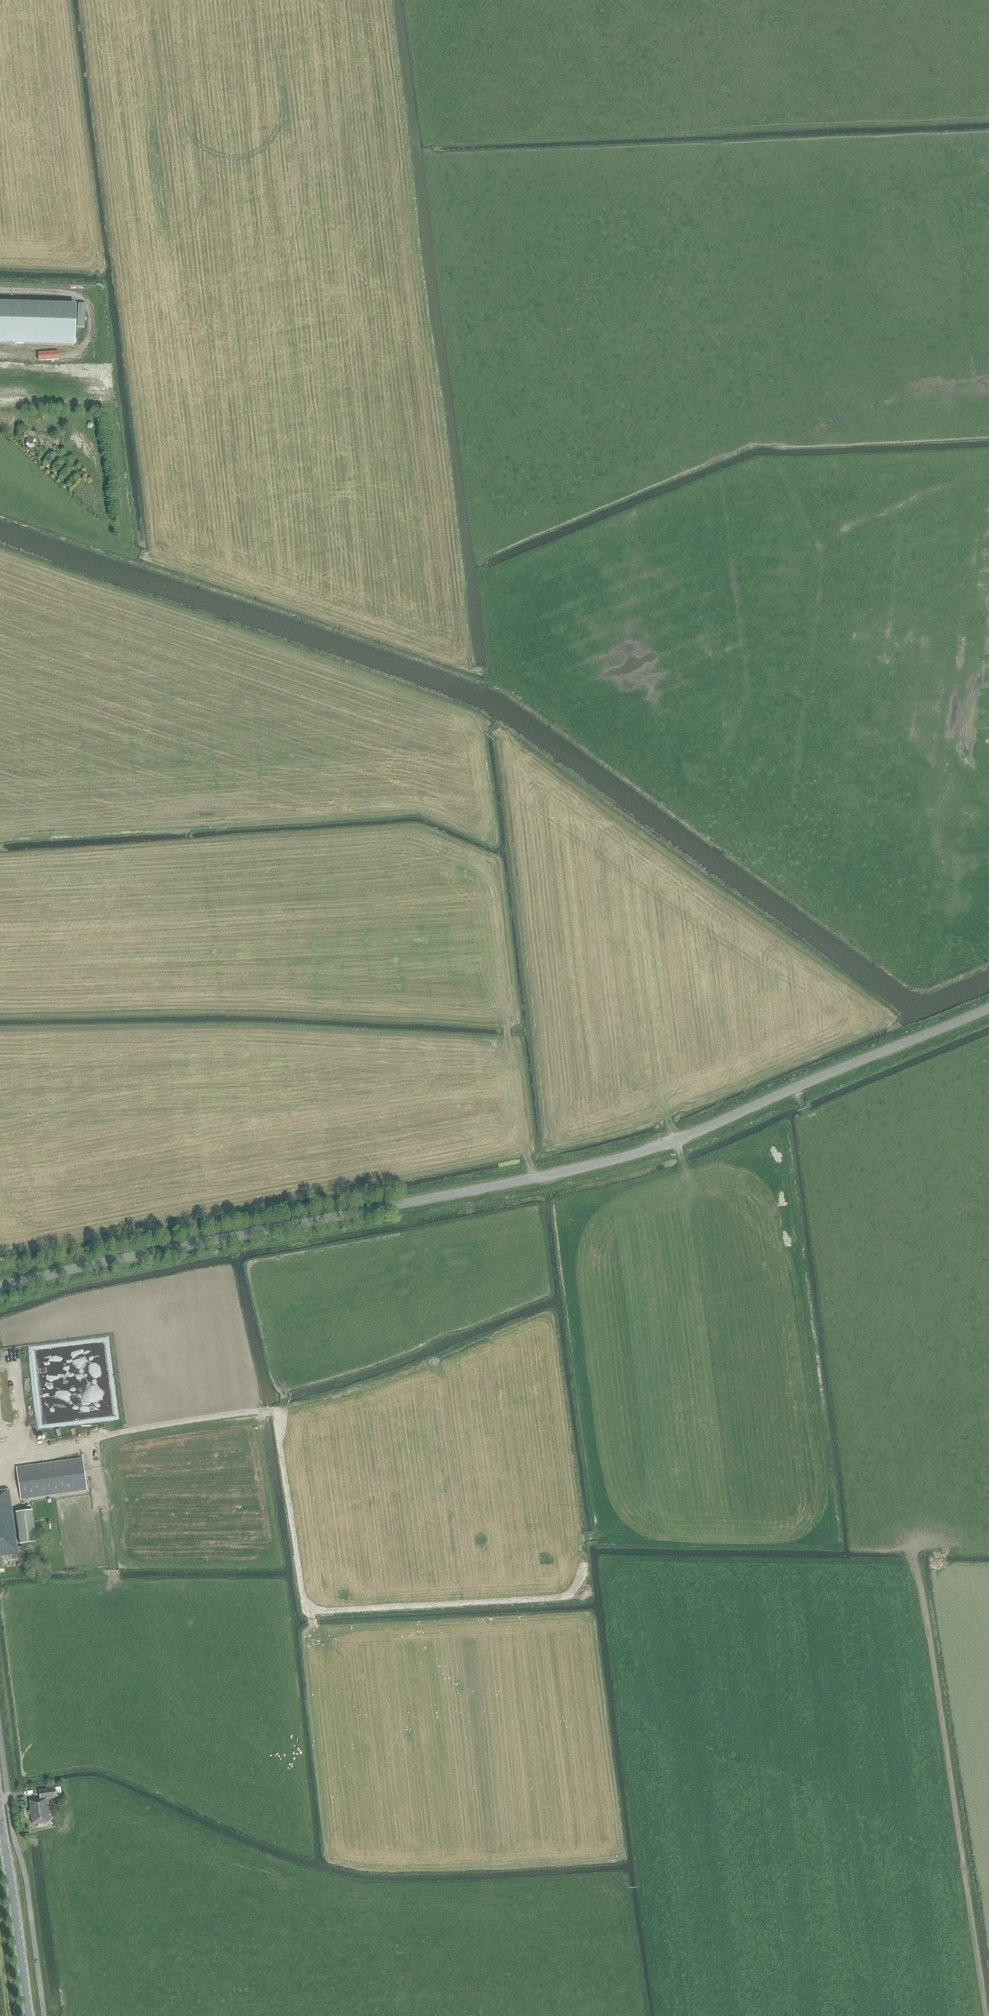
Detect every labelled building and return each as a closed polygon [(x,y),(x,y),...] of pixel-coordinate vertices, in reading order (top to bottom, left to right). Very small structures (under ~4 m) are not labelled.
[(75,305),(0,303),(0,343),(74,345),(75,305)] [(21,1498),(86,1489),(82,1457),(16,1466),(21,1498)] [(22,1551),(21,1545),(17,1546),(9,1489),(0,1490),(0,1570),(3,1570),(1,1554),(22,1551)] [(36,1542),(31,1509),(15,1512),(20,1545),(36,1542)] [(56,1798),(56,1797),(62,1797),(60,1788),(39,1791),(40,1800),(29,1801),(33,1824),(50,1822),(47,1799),(56,1798)]
